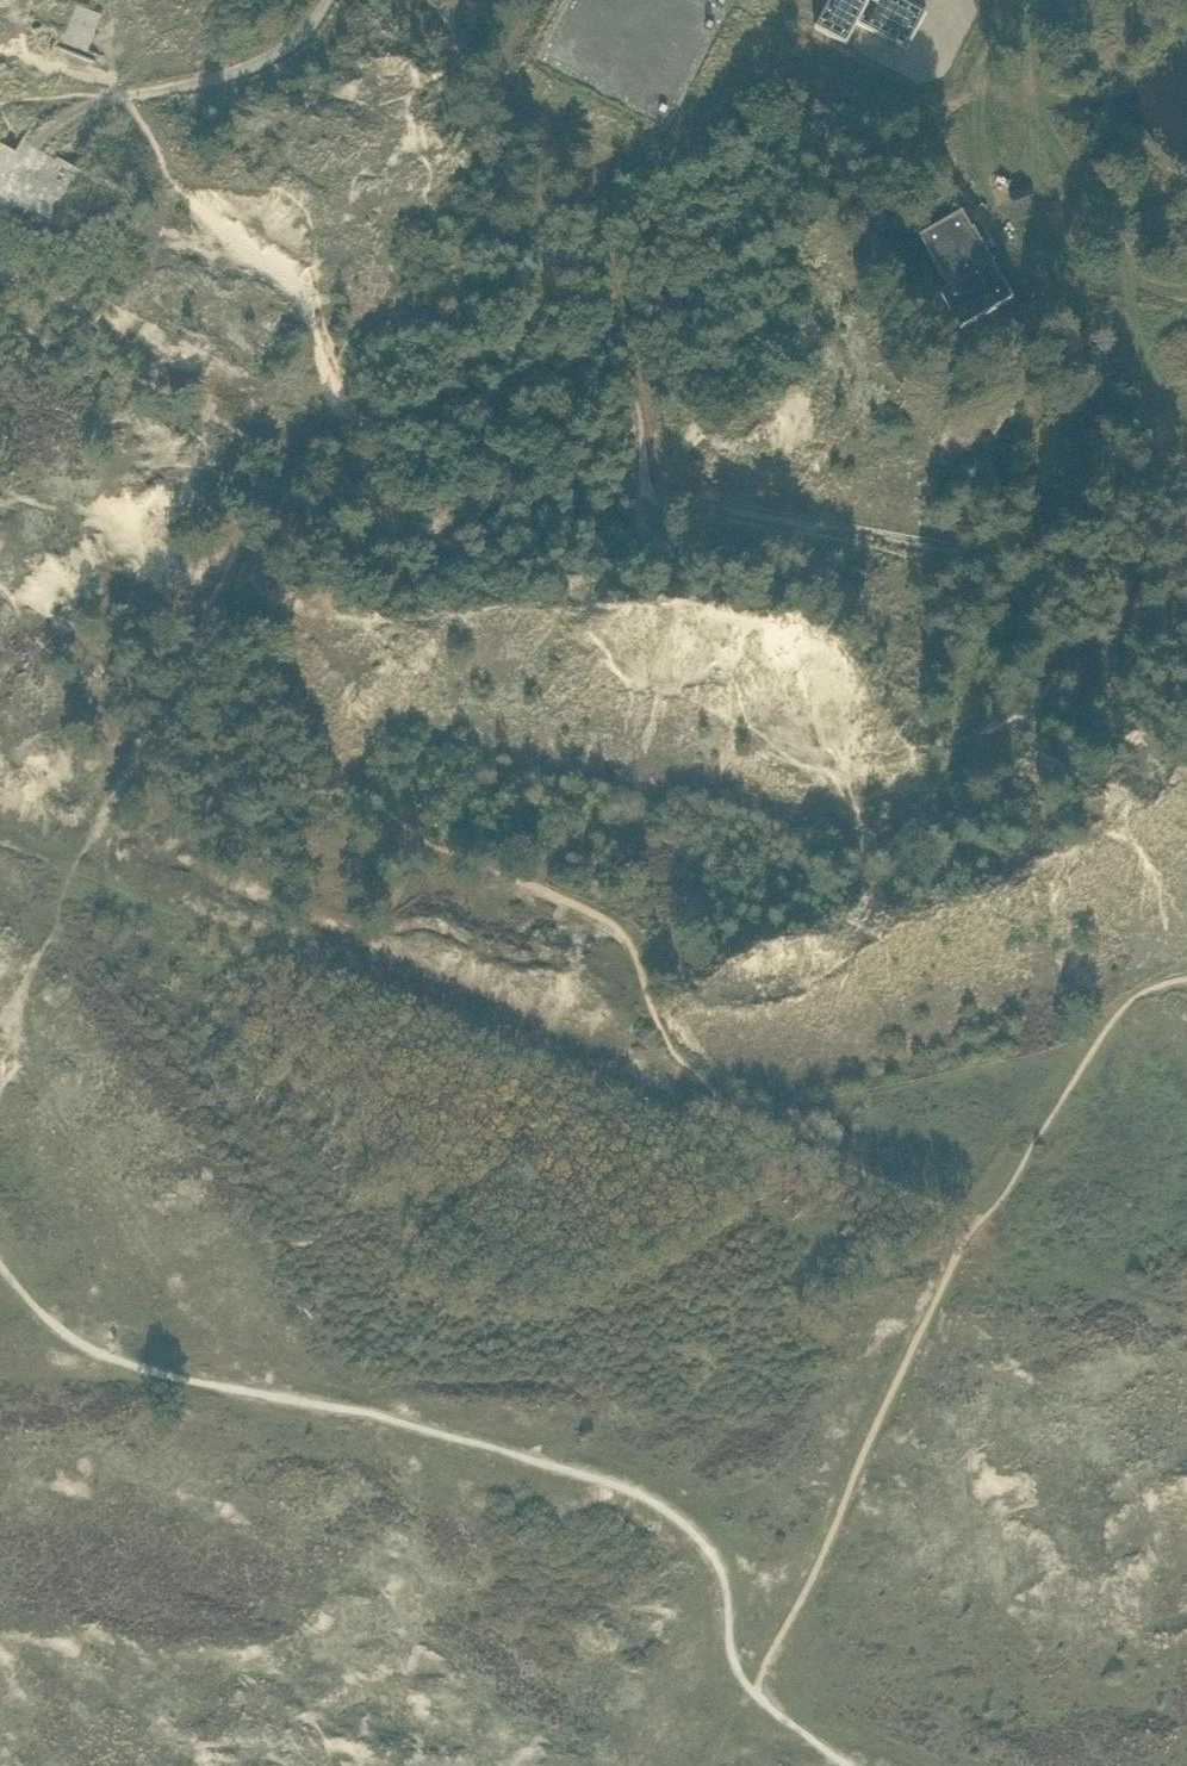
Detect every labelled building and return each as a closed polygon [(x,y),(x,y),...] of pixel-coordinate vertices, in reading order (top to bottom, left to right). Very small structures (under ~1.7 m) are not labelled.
[(816,28),(848,45),(859,24),(908,50),(928,12),(904,0),(831,0),(816,28)] [(90,50),(103,14),(77,5),(64,40),(90,50)] [(973,229),(966,217),(963,211),(920,235),(950,287),(941,292),(961,328),(1014,298),(995,264),(996,264),(975,228),(973,229)]
